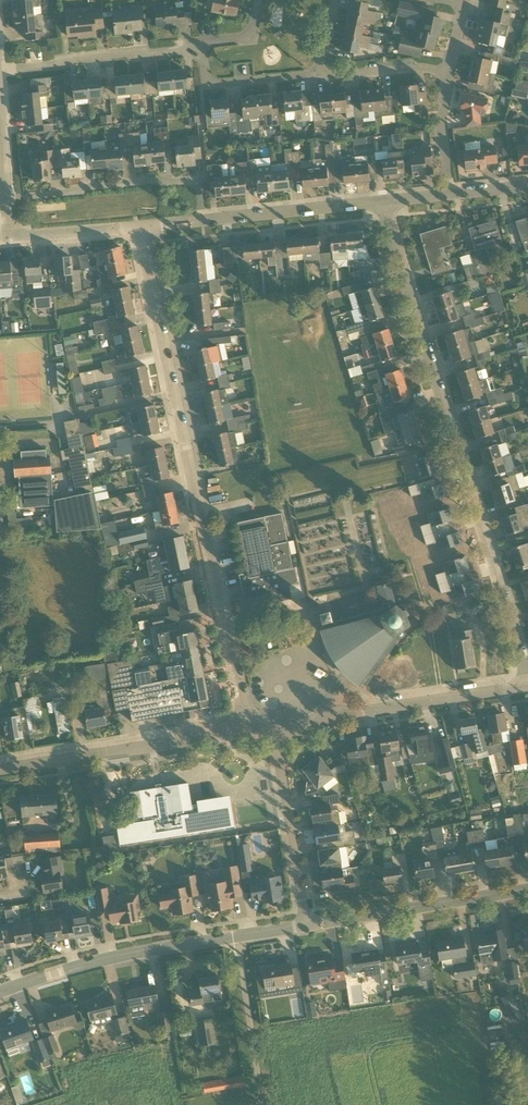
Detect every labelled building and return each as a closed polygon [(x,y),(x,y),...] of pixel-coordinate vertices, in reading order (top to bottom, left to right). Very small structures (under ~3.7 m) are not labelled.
[(41,0),(24,0),(24,1),(17,1),(18,8),(12,9),(13,18),(42,15),(41,0)] [(212,11),(236,16),(239,0),(215,0),(212,11)] [(371,4),(372,0),(361,0),(360,2),(352,0),(349,12),(375,18),(376,14),(376,12),(367,10),(369,4),(371,4)] [(484,4),(492,6),(495,7),(493,14),(510,17),(511,13),(512,4),(505,3),(506,0),(485,0),(484,4)] [(414,30),(419,32),(419,31),(436,35),(438,36),(442,20),(423,15),(424,8),(399,2),(396,14),(417,19),(414,30)] [(185,27),(184,8),(176,9),(176,4),(167,5),(167,7),(155,8),(157,28),(177,26),(177,28),(185,27)] [(142,29),(140,9),(113,12),(115,34),(126,33),(126,31),(142,29)] [(89,15),(66,17),(68,36),(84,35),(85,37),(96,36),(95,28),(104,27),(102,10),(89,11),(89,15)] [(349,12),(346,25),(363,29),(365,22),(374,24),(375,19),(375,18),(349,12)] [(505,37),(507,30),(510,18),(510,17),(493,14),(491,21),(481,19),(478,31),(498,35),(498,36),(505,37)] [(42,15),(13,18),(14,28),(20,27),(21,34),(27,33),(28,41),(44,39),(42,15)] [(343,38),(369,43),(370,37),(368,37),(369,30),(363,29),(346,25),(343,38)] [(399,36),(401,27),(394,26),(392,35),(399,36)] [(418,39),(402,35),(398,52),(420,56),(422,46),(433,49),(436,35),(419,31),(419,32),(418,39)] [(485,52),(498,55),(502,56),(503,48),(496,46),(498,36),(498,35),(478,31),(476,43),(486,45),(485,52)] [(369,43),(343,38),(341,50),(357,54),(359,47),(368,49),(369,43)] [(510,65),(511,63),(512,58),(502,56),(498,55),(497,62),(510,65)] [(472,56),(470,69),(490,73),(492,61),(472,56)] [(527,68),(527,63),(520,61),(518,70),(527,72),(527,68)] [(467,82),(483,85),(482,92),(494,94),(496,87),(493,87),(495,75),(490,73),(470,69),(467,82)] [(188,91),(194,90),(193,77),(187,78),(186,70),(171,72),(173,89),(188,88),(188,91)] [(158,81),(151,82),(152,95),(159,94),(160,96),(174,95),(173,89),(171,72),(157,73),(158,81)] [(152,95),(151,82),(144,82),(144,75),(129,76),(131,93),(145,92),(146,95),(152,95)] [(131,93),(129,76),(115,78),(115,85),(109,86),(110,99),(117,98),(117,95),(131,93)] [(32,93),(24,94),(25,100),(19,101),(20,111),(41,108),(47,108),(46,96),(47,96),(46,85),(51,84),(50,78),(30,80),(31,86),(32,93)] [(110,99),(109,86),(102,87),(101,79),(87,81),(89,98),(89,104),(89,106),(104,104),(103,99),(110,99)] [(526,82),(517,80),(515,90),(524,92),(526,82)] [(89,98),(87,81),(72,82),(73,90),(67,90),(68,103),(75,103),(75,105),(89,104),(89,98)] [(417,112),(428,110),(426,92),(418,93),(417,86),(401,87),(403,106),(416,105),(417,112)] [(375,117),(394,115),(393,99),(385,100),(384,89),(372,90),(375,117)] [(527,100),(527,92),(515,90),(512,89),(511,97),(527,100)] [(354,103),(355,118),(357,131),(364,130),(363,118),(375,117),(372,90),(360,92),(361,103),(354,103)] [(283,93),(285,111),(294,110),(295,119),(296,122),(296,125),(298,127),(304,126),(306,124),(305,121),(310,121),(308,105),(302,106),(301,93),(301,91),(283,93)] [(355,118),(354,103),(346,104),(345,93),(332,95),(334,114),(346,112),(346,119),(355,118)] [(484,115),(488,99),(464,94),(460,110),(465,111),(467,126),(480,124),(479,114),(484,115)] [(267,127),(280,126),(278,108),(271,109),(270,95),(256,96),(258,114),(265,114),(266,126),(267,127)] [(312,105),(314,120),(314,122),(315,127),(321,127),(321,121),(323,121),(322,115),(334,114),(332,95),(319,96),(320,104),(312,105)] [(402,105),(401,95),(393,96),(394,106),(402,105)] [(259,126),(258,117),(256,96),(250,97),(251,99),(242,100),(243,112),(236,113),(238,133),(252,131),(251,129),(259,128),(259,126)] [(238,133),(236,113),(229,114),(227,99),(211,101),(212,109),(205,109),(207,128),(230,126),(230,134),(238,133)] [(41,108),(20,111),(21,120),(27,119),(28,126),(35,125),(36,132),(37,132),(46,131),(52,130),(53,130),(52,119),(42,120),(41,108)] [(515,111),(507,117),(512,123),(520,116),(515,111)] [(100,116),(100,120),(101,124),(112,123),(111,115),(100,116)] [(193,126),(194,118),(186,117),(185,125),(193,126)] [(62,119),(54,120),(55,127),(62,126),(62,119)] [(150,163),(165,161),(163,145),(169,144),(169,146),(170,146),(168,127),(153,129),(154,141),(147,142),(147,144),(148,144),(150,163)] [(82,136),(81,128),(70,129),(70,133),(74,133),(75,137),(82,136)] [(46,131),(45,133),(44,135),(50,139),(52,135),(52,130),(46,131)] [(148,144),(147,144),(141,145),(139,132),(125,133),(127,146),(134,145),(135,158),(136,166),(151,165),(150,163),(148,144)] [(106,148),(108,170),(123,169),(121,150),(120,147),(127,146),(125,133),(118,134),(119,142),(105,144),(106,148)] [(405,169),(403,150),(401,133),(391,134),(393,151),(388,151),(389,159),(382,159),(385,179),(398,178),(397,170),(405,169)] [(189,146),(176,148),(178,166),(195,165),(194,158),(202,158),(199,136),(188,137),(189,146)] [(312,142),(314,148),(320,146),(318,140),(312,142)] [(85,156),(92,155),(93,168),(102,167),(102,171),(108,170),(106,148),(92,149),(91,142),(91,141),(84,142),(85,156)] [(54,151),(56,167),(63,166),(64,176),(71,176),(71,177),(81,176),(79,159),(70,160),(69,149),(66,149),(65,145),(59,146),(59,150),(54,151)] [(518,147),(520,165),(527,164),(527,146),(518,147)] [(431,147),(416,148),(417,156),(410,157),(413,176),(426,175),(425,167),(433,166),(431,147)] [(497,162),(495,147),(482,148),(482,150),(464,152),(466,170),(485,168),(484,164),(497,162)] [(370,155),(367,156),(354,157),(357,182),(370,180),(368,170),(376,169),(374,150),(369,150),(370,155)] [(56,167),(54,151),(32,153),(34,181),(51,179),(49,167),(56,167)] [(294,167),(292,153),(292,152),(285,152),(287,167),(294,167)] [(292,153),(294,167),(301,166),(300,152),(292,153)] [(249,161),(249,162),(249,168),(250,177),(251,184),(258,184),(259,192),(274,190),(272,172),(271,166),(270,157),(249,159),(249,161)] [(327,174),(335,173),(334,159),(326,160),(326,159),(321,159),(321,158),(313,159),(314,167),(316,186),(328,185),(328,184),(327,174)] [(342,158),(334,159),(335,173),(343,172),(344,182),(344,183),(357,182),(355,162),(342,164),(342,158)] [(235,165),(228,165),(231,195),(246,193),(244,178),(250,177),(249,168),(249,162),(235,163),(235,165)] [(271,166),(272,172),(274,190),(289,189),(287,170),(287,167),(286,163),(271,165),(271,166)] [(207,166),(208,182),(215,181),(216,196),(231,195),(228,165),(228,164),(220,165),(207,166)] [(314,167),(301,169),(303,187),(316,186),(314,167)] [(468,252),(472,264),(476,277),(493,272),(486,247),(502,242),(495,220),(495,223),(479,228),(478,225),(469,228),(475,249),(468,252)] [(523,241),(526,250),(527,250),(527,220),(518,224),(517,222),(516,222),(523,241)] [(424,245),(433,274),(448,270),(445,262),(443,262),(439,248),(451,244),(446,227),(421,235),(424,244),(423,244),(423,246),(424,245)] [(347,249),(363,247),(361,233),(346,235),(347,249)] [(347,249),(346,235),(330,236),(331,250),(336,250),(347,249)] [(318,238),(302,239),(303,253),(304,264),(319,263),(320,269),(327,268),(326,264),(325,253),(319,253),(318,238)] [(288,255),(303,253),(302,239),(286,241),(288,255)] [(277,277),(284,276),(282,257),(276,258),(274,242),(258,244),(260,258),(268,257),(269,266),(276,265),(277,277)] [(260,258),(258,244),(243,246),(244,259),(260,258)] [(238,262),(238,260),(237,257),(236,246),(229,247),(231,263),(238,262)] [(97,266),(107,264),(123,260),(120,247),(104,250),(94,252),(97,266)] [(231,263),(229,247),(223,248),(224,263),(231,263)] [(190,251),(192,267),(205,265),(204,250),(190,251)] [(90,267),(89,265),(87,254),(78,256),(81,268),(90,267)] [(55,258),(57,275),(66,274),(68,291),(82,290),(80,269),(72,270),(71,257),(55,258)] [(288,257),(282,257),(284,276),(290,276),(288,261),(288,257)] [(27,283),(33,283),(42,282),(42,274),(40,259),(25,260),(27,283)] [(107,264),(108,272),(95,275),(98,287),(111,284),(109,278),(126,274),(123,260),(107,264)] [(25,297),(23,290),(20,276),(19,274),(12,275),(11,262),(10,261),(0,262),(0,298),(13,297),(13,298),(25,297)] [(373,263),(375,269),(382,267),(380,261),(373,263)] [(472,264),(463,267),(467,280),(476,277),(472,264)] [(205,265),(192,267),(193,283),(207,281),(205,265)] [(351,285),(352,284),(361,282),(372,279),(370,272),(360,275),(359,270),(349,273),(351,285)] [(231,272),(226,279),(233,284),(238,277),(231,272)] [(492,275),(491,275),(482,278),(484,284),(486,285),(488,286),(494,284),(495,284),(492,275)] [(209,280),(210,287),(220,286),(220,285),(225,284),(224,278),(209,280)] [(89,279),(83,280),(84,288),(91,287),(89,279)] [(454,290),(450,291),(433,296),(437,310),(462,303),(459,291),(469,288),(467,281),(453,285),(454,290)] [(355,293),(352,284),(351,285),(342,288),(345,298),(355,295),(359,308),(380,302),(375,287),(355,293)] [(129,286),(103,292),(105,297),(113,295),(115,304),(132,300),(129,286)] [(43,289),(34,290),(35,301),(43,300),(44,308),(51,307),(50,289),(43,289)] [(73,293),(75,300),(88,297),(86,290),(73,293)] [(196,310),(210,309),(208,293),(194,294),(196,310)] [(100,298),(90,300),(91,308),(102,306),(100,298)] [(132,300),(115,304),(117,312),(108,314),(109,319),(135,314),(132,300)] [(348,334),(358,331),(369,328),(367,321),(384,316),(380,302),(359,308),(364,322),(346,328),(348,334)] [(466,329),(482,324),(478,311),(466,315),(462,303),(437,310),(442,324),(463,318),(466,329)] [(337,307),(330,309),(332,315),(339,313),(337,307)] [(210,309),(196,310),(198,326),(211,324),(210,309)] [(93,322),(94,328),(107,326),(105,320),(93,322)] [(14,323),(9,323),(9,321),(2,321),(3,333),(8,332),(15,332),(14,323)] [(214,330),(225,329),(225,328),(224,322),(214,323),(214,330)] [(137,325),(112,331),(113,337),(122,335),(123,343),(140,339),(137,325)] [(94,328),(96,335),(108,332),(107,326),(94,328)] [(363,352),(392,343),(388,329),(381,331),(373,333),(370,334),(369,328),(358,331),(362,344),(360,345),(363,352)] [(462,330),(462,329),(445,334),(449,348),(474,341),(471,328),(462,330)] [(348,335),(338,338),(340,345),(350,343),(348,335)] [(223,361),(222,360),(219,345),(219,344),(231,343),(231,336),(215,338),(206,339),(207,347),(195,350),(199,365),(212,362),(212,363),(218,362),(223,361)] [(116,353),(118,359),(143,353),(140,339),(123,343),(125,351),(116,353)] [(474,341),(449,348),(453,362),(474,356),(476,361),(484,359),(490,357),(488,350),(479,353),(478,353),(474,341)] [(397,357),(392,343),(363,352),(365,359),(379,354),(382,362),(397,357)] [(64,354),(62,344),(55,345),(57,356),(64,354)] [(74,353),(73,348),(72,344),(65,345),(64,346),(66,355),(74,353)] [(527,355),(525,346),(517,348),(520,357),(527,355)] [(74,353),(66,355),(71,375),(79,373),(74,353)] [(243,365),(251,364),(249,356),(241,358),(243,365)] [(114,359),(102,362),(103,368),(116,365),(114,359)] [(484,359),(476,361),(478,367),(486,364),(484,359)] [(212,362),(199,365),(202,381),(215,378),(212,363),(212,362)] [(378,362),(361,367),(363,374),(367,373),(379,369),(378,362)] [(117,371),(116,365),(103,368),(104,374),(117,371)] [(146,365),(120,370),(122,376),(130,375),(132,382),(149,379),(146,365)] [(478,381),(474,367),(456,373),(461,386),(478,381)] [(378,384),(373,385),(375,393),(405,383),(400,369),(385,374),(381,376),(379,369),(367,373),(369,379),(376,377),(378,384)] [(218,383),(229,381),(229,379),(228,374),(217,376),(218,383)] [(486,394),(488,399),(504,394),(501,387),(490,391),(486,378),(478,381),(461,386),(465,400),(486,394)] [(134,391),(125,393),(126,398),(152,393),(149,379),(132,382),(134,391)] [(204,392),(208,408),(221,405),(229,403),(226,389),(231,388),(230,382),(229,382),(229,381),(218,383),(220,390),(218,391),(218,390),(204,392)] [(405,383),(375,393),(377,400),(380,399),(385,412),(393,409),(403,406),(401,400),(409,397),(405,383)] [(353,386),(356,398),(364,395),(361,384),(353,386)] [(98,399),(100,407),(116,403),(115,396),(112,396),(111,388),(102,390),(103,398),(98,399)] [(87,392),(75,394),(78,410),(86,409),(84,399),(88,398),(87,392)] [(504,394),(488,399),(490,406),(513,399),(511,392),(504,394)] [(360,408),(367,406),(364,396),(357,398),(360,408)] [(129,410),(130,416),(139,414),(140,422),(157,418),(154,404),(129,410)] [(221,405),(208,408),(211,423),(225,421),(221,405)] [(472,425),(490,419),(486,405),(468,411),(472,425)] [(395,416),(394,411),(393,409),(385,412),(382,412),(385,420),(391,418),(395,431),(417,424),(413,411),(395,416)] [(226,420),(228,426),(247,422),(245,416),(226,420)] [(134,432),(135,438),(160,433),(157,418),(140,422),(142,430),(134,432)] [(75,454),(86,452),(79,419),(64,422),(70,449),(74,448),(75,454)] [(490,419),(472,425),(477,438),(494,433),(490,419)] [(80,423),(81,429),(83,435),(93,432),(91,421),(80,423)] [(230,448),(236,447),(238,446),(235,432),(248,429),(247,422),(228,426),(229,433),(227,433),(227,432),(214,435),(217,451),(230,448)] [(392,446),(394,453),(395,454),(406,451),(404,443),(422,438),(417,424),(395,431),(399,444),(392,446)] [(499,437),(515,432),(513,426),(497,431),(499,437)] [(501,442),(497,444),(480,449),(484,463),(501,457),(510,455),(506,442),(517,439),(515,432),(499,437),(501,442)] [(95,434),(85,436),(87,449),(98,447),(95,434)] [(116,440),(118,447),(131,445),(130,437),(116,440)] [(131,445),(118,447),(113,448),(115,457),(133,453),(131,445)] [(148,454),(150,465),(166,462),(163,447),(150,450),(149,445),(139,447),(141,455),(148,454)] [(69,459),(76,489),(84,487),(85,493),(94,491),(92,481),(88,462),(86,454),(86,452),(75,454),(74,448),(70,449),(61,450),(63,460),(69,459)] [(220,466),(233,463),(230,448),(217,451),(220,466)] [(49,457),(45,457),(44,450),(19,452),(20,460),(12,460),(14,478),(18,477),(21,508),(53,505),(51,474),(49,457)] [(88,462),(95,460),(94,453),(86,454),(88,462)] [(418,458),(414,460),(417,469),(436,463),(433,454),(424,456),(418,458)] [(501,457),(484,463),(489,477),(500,473),(501,478),(507,477),(511,475),(515,474),(513,467),(510,455),(501,457)] [(239,461),(236,462),(237,469),(254,465),(252,458),(239,461)] [(169,477),(166,462),(150,465),(153,476),(141,479),(143,490),(159,487),(157,479),(169,477)] [(436,463),(417,469),(420,478),(423,477),(429,476),(439,473),(436,463)] [(525,471),(523,464),(513,467),(515,474),(525,471)] [(515,500),(512,492),(520,489),(520,488),(515,474),(511,475),(507,477),(501,478),(494,481),(496,487),(492,489),(497,505),(508,502),(515,500)] [(435,479),(408,487),(411,496),(421,493),(424,502),(447,495),(443,483),(436,485),(435,479)] [(105,484),(93,487),(97,500),(108,498),(105,484)] [(158,499),(160,510),(160,511),(176,507),(173,492),(160,495),(159,487),(143,490),(145,502),(158,499)] [(94,491),(85,493),(55,499),(57,532),(60,532),(102,529),(94,491)] [(514,508),(516,514),(501,518),(506,535),(527,528),(527,503),(514,508)] [(153,512),(155,524),(156,530),(167,528),(168,527),(168,526),(169,525),(169,524),(170,524),(179,522),(176,507),(160,511),(160,510),(152,512),(153,512)] [(431,523),(421,526),(424,535),(450,527),(449,521),(455,519),(452,507),(429,514),(431,523)] [(248,572),(239,574),(244,600),(280,592),(282,601),(292,599),(289,586),(299,583),(295,567),(293,567),(282,512),(242,521),(244,530),(239,531),(248,572)] [(133,542),(146,539),(146,538),(143,526),(117,532),(115,521),(101,524),(106,547),(111,546),(118,544),(133,541),(133,542)] [(450,527),(424,535),(427,545),(437,542),(439,550),(463,543),(459,531),(452,533),(450,527)] [(182,536),(156,542),(158,549),(167,547),(168,556),(169,556),(186,552),(182,536)] [(118,544),(120,553),(148,546),(146,539),(133,542),(133,541),(118,544)] [(511,548),(517,568),(527,565),(527,543),(511,548)] [(160,557),(160,558),(163,573),(189,567),(186,552),(169,556),(168,556),(160,557)] [(446,571),(436,574),(438,584),(465,576),(463,570),(470,568),(466,556),(443,563),(446,571)] [(0,565),(0,579),(7,579),(7,574),(11,574),(11,564),(0,565)] [(154,573),(133,578),(135,586),(155,581),(154,573)] [(465,576),(438,584),(441,593),(451,590),(454,599),(477,592),(473,580),(467,582),(465,576)] [(192,580),(163,586),(165,595),(177,592),(179,599),(195,595),(192,580)] [(329,611),(320,613),(322,622),(324,622),(324,624),(323,624),(325,631),(322,631),(323,637),(325,642),(334,659),(345,673),(352,679),(358,684),(360,682),(365,686),(400,637),(404,634),(401,630),(409,624),(407,621),(406,617),(408,614),(405,610),(401,611),(396,606),(393,601),(389,584),(379,586),(384,608),(332,622),(329,611)] [(168,607),(170,616),(198,610),(195,595),(179,599),(180,605),(168,607)] [(474,597),(466,601),(475,615),(483,608),(478,599),(476,601),(474,597)] [(163,616),(152,618),(143,621),(144,628),(165,624),(163,616)] [(183,633),(181,625),(154,631),(159,654),(171,652),(198,646),(200,644),(198,635),(198,629),(196,627),(190,631),(183,633)] [(472,629),(461,631),(457,631),(458,635),(452,636),(458,672),(465,671),(464,667),(474,666),(470,638),(473,638),(472,629)] [(55,641),(49,652),(53,654),(60,644),(55,641)] [(137,646),(129,650),(132,657),(141,653),(137,646)] [(203,654),(200,655),(198,646),(171,652),(172,658),(169,658),(170,662),(141,668),(139,657),(132,659),(137,686),(158,682),(156,670),(166,668),(168,679),(168,680),(203,674),(202,664),(204,663),(205,664),(204,660),(201,661),(201,658),(204,657),(203,653),(203,654)] [(118,657),(117,650),(102,652),(105,664),(107,664),(116,711),(129,708),(132,722),(144,719),(136,686),(137,686),(132,659),(128,659),(127,655),(118,657)] [(110,707),(103,663),(83,666),(86,682),(93,681),(98,708),(85,710),(88,727),(106,724),(103,708),(110,707)] [(136,686),(144,719),(184,712),(185,719),(195,717),(194,709),(201,708),(200,701),(208,699),(203,674),(168,680),(168,679),(158,682),(137,686),(136,686)] [(18,681),(10,683),(14,698),(21,696),(18,681)] [(37,696),(23,699),(22,699),(24,706),(27,722),(29,735),(43,733),(37,696)] [(53,698),(53,700),(47,701),(49,711),(55,710),(59,733),(71,731),(65,696),(53,698)] [(24,706),(14,708),(15,716),(0,719),(0,725),(0,727),(5,726),(7,740),(23,737),(21,723),(27,722),(24,706)] [(492,732),(494,744),(487,745),(489,754),(502,752),(501,743),(500,731),(506,730),(503,713),(488,716),(491,732),(492,732)] [(481,729),(477,730),(475,718),(460,720),(462,734),(469,732),(475,753),(487,750),(481,729)] [(409,755),(433,751),(431,736),(428,737),(426,726),(410,728),(412,743),(406,744),(409,755)] [(383,756),(377,757),(377,756),(376,756),(380,779),(381,779),(381,781),(393,779),(390,760),(400,759),(399,749),(396,731),(379,733),(382,752),(383,756)] [(380,779),(376,756),(375,757),(372,739),(367,739),(366,736),(345,739),(346,740),(346,743),(338,744),(342,758),(346,769),(369,766),(372,781),(380,779)] [(440,773),(455,769),(447,738),(442,739),(438,740),(444,762),(439,764),(438,764),(440,773)] [(527,768),(526,762),(522,740),(510,741),(513,764),(514,764),(514,770),(527,768)] [(473,761),(469,743),(455,747),(459,761),(463,760),(464,763),(473,761)] [(407,747),(401,748),(403,758),(410,758),(409,755),(407,747)] [(332,761),(326,765),(319,757),(303,769),(304,771),(302,772),(302,775),(304,778),(307,778),(309,777),(310,779),(307,781),(305,793),(309,799),(316,798),(317,806),(329,804),(340,803),(339,794),(321,797),(318,788),(334,775),(333,775),(338,772),(346,769),(342,758),(332,761)] [(119,844),(235,826),(235,825),(231,825),(227,799),(191,805),(188,783),(187,783),(188,786),(170,789),(170,786),(148,790),(148,793),(131,795),(131,792),(130,792),(134,818),(119,821),(122,843),(119,843),(119,844)] [(57,813),(58,813),(57,794),(21,796),(22,816),(50,814),(51,821),(58,821),(57,813)] [(317,806),(311,807),(311,808),(309,810),(310,814),(312,815),(313,822),(321,821),(322,828),(341,825),(339,812),(336,810),(330,811),(329,804),(317,806)] [(469,810),(471,820),(482,819),(480,808),(469,810)] [(523,844),(526,861),(527,861),(527,835),(524,835),(520,814),(513,815),(514,825),(516,840),(523,839),(523,844)] [(354,830),(346,831),(345,824),(344,824),(341,825),(322,828),(314,829),(315,832),(314,832),(313,833),(313,834),(312,834),(312,835),(312,836),(312,837),(313,838),(313,839),(314,839),(315,840),(319,839),(320,850),(339,847),(356,844),(354,830)] [(498,849),(500,865),(515,863),(511,841),(516,840),(514,825),(506,826),(508,838),(496,840),(498,849)] [(483,829),(475,831),(477,847),(485,845),(483,829)] [(468,832),(466,832),(467,833),(468,842),(469,848),(471,847),(477,847),(475,831),(468,832)] [(59,833),(24,836),(26,854),(60,852),(59,833)] [(105,850),(116,848),(114,835),(103,837),(105,850)] [(458,855),(457,848),(445,850),(444,839),(437,840),(436,835),(432,835),(433,841),(435,841),(438,859),(444,858),(447,874),(460,871),(458,855)] [(413,857),(407,858),(408,867),(409,873),(415,872),(416,879),(434,876),(431,860),(438,859),(435,841),(433,841),(421,843),(422,846),(423,859),(414,860),(413,857)] [(242,871),(248,870),(252,870),(253,870),(252,869),(250,857),(248,844),(238,846),(240,859),(242,871)] [(240,859),(238,846),(231,847),(232,859),(240,859)] [(323,865),(324,871),(342,869),(339,847),(318,850),(320,865),(323,865)] [(4,851),(0,851),(0,879),(8,877),(6,865),(13,864),(12,857),(11,849),(4,851)] [(500,865),(498,849),(484,851),(487,867),(500,865)] [(146,861),(150,856),(149,853),(148,853),(147,851),(142,852),(142,854),(141,854),(143,862),(146,861)] [(393,867),(385,869),(382,869),(385,884),(402,881),(400,868),(408,867),(407,858),(406,858),(405,853),(402,853),(391,855),(392,861),(393,867)] [(475,869),(472,853),(467,853),(458,855),(460,871),(475,869)] [(24,855),(12,857),(13,864),(25,862),(24,855)] [(60,856),(52,857),(42,859),(44,875),(41,875),(44,892),(63,889),(60,873),(63,873),(60,856)] [(106,869),(106,867),(101,860),(94,866),(98,871),(106,869)] [(242,895),(237,866),(224,868),(226,882),(224,882),(222,881),(216,882),(214,883),(205,885),(208,902),(210,902),(212,910),(233,907),(231,897),(242,895)] [(342,869),(324,871),(321,872),(322,880),(321,880),(322,887),(331,886),(332,892),(355,889),(353,876),(359,875),(358,866),(351,867),(342,869)] [(196,875),(183,877),(185,887),(169,890),(170,894),(160,896),(162,908),(172,907),(173,914),(193,911),(190,896),(198,894),(199,894),(196,875)] [(261,882),(250,884),(253,899),(264,898),(264,902),(282,899),(280,889),(282,889),(280,876),(261,879),(261,882)] [(96,890),(97,898),(99,909),(100,916),(110,915),(111,922),(120,921),(121,923),(138,920),(137,911),(140,910),(137,895),(129,896),(130,903),(121,904),(121,902),(109,904),(107,888),(96,890)] [(94,894),(87,895),(90,909),(96,908),(94,894)] [(4,907),(7,924),(11,947),(18,946),(18,944),(23,943),(23,945),(32,944),(31,942),(32,942),(29,923),(22,924),(21,922),(15,923),(12,905),(4,907)] [(69,938),(76,936),(76,934),(81,933),(81,936),(90,934),(90,932),(87,914),(80,915),(79,912),(65,914),(69,938)] [(51,922),(44,923),(48,941),(57,940),(57,937),(62,937),(62,939),(69,938),(65,914),(50,917),(51,922)] [(97,917),(90,918),(92,926),(99,925),(97,917)] [(4,946),(4,948),(11,947),(7,924),(0,925),(0,947),(4,946)] [(477,937),(479,948),(481,963),(484,964),(492,963),(494,961),(507,958),(503,929),(490,931),(490,935),(477,937)] [(467,963),(466,956),(462,935),(453,937),(453,939),(437,942),(440,960),(452,958),(453,966),(455,979),(472,976),(476,976),(477,976),(474,962),(467,963)] [(433,978),(431,965),(428,949),(420,951),(419,942),(395,946),(398,964),(418,960),(421,980),(433,978)] [(352,953),(353,963),(348,964),(347,965),(349,977),(350,978),(359,977),(360,975),(359,970),(363,970),(364,976),(381,974),(383,986),(389,985),(384,953),(378,954),(377,949),(352,953)] [(346,988),(345,979),(342,961),(341,961),(342,965),(333,966),(332,957),(307,960),(311,984),(328,981),(329,991),(346,988)] [(509,980),(519,978),(517,961),(506,963),(509,980)] [(291,968),(291,966),(283,968),(273,969),(273,966),(263,968),(264,978),(257,980),(260,998),(265,997),(269,996),(268,988),(287,985),(288,991),(293,990),(293,993),(299,992),(303,991),(299,967),(299,968),(292,969),(291,968)] [(189,990),(191,1001),(191,1005),(203,1003),(203,1002),(222,999),(218,975),(199,979),(200,988),(189,990)] [(144,1010),(159,1007),(158,1001),(155,985),(127,990),(128,996),(123,997),(125,1008),(129,1008),(130,1007),(132,1017),(145,1015),(144,1010)] [(390,990),(383,991),(384,1000),(391,999),(390,990)] [(116,1014),(117,1013),(111,994),(100,997),(100,999),(86,1003),(91,1021),(92,1023),(98,1026),(106,1024),(111,1022),(114,1036),(115,1036),(128,1032),(130,1032),(128,1025),(127,1025),(125,1016),(118,1018),(116,1014)] [(315,1002),(305,1003),(304,1003),(306,1018),(317,1016),(315,1002)] [(522,1016),(514,1002),(505,1006),(513,1021),(522,1016)] [(46,1013),(48,1021),(51,1031),(74,1024),(77,1023),(74,1015),(71,1005),(60,1008),(54,1010),(46,1013)] [(160,1012),(158,1012),(163,1032),(169,1031),(172,1030),(168,1010),(160,1012)] [(34,1040),(33,1038),(26,1019),(15,1023),(15,1025),(0,1031),(6,1048),(8,1052),(9,1056),(20,1052),(19,1048),(29,1044),(28,1042),(34,1040)] [(216,1042),(212,1019),(196,1022),(200,1045),(216,1042)] [(128,1032),(115,1036),(117,1042),(130,1038),(128,1032)] [(54,1033),(44,1037),(50,1054),(51,1059),(57,1057),(55,1052),(60,1051),(54,1033)] [(41,1062),(48,1059),(41,1039),(32,1042),(40,1062),(41,1062)] [(48,1059),(41,1062),(43,1068),(50,1065),(48,1059)] [(205,1093),(222,1090),(230,1088),(228,1078),(220,1079),(203,1083),(205,1093)] [(21,1093),(14,1095),(16,1103),(23,1101),(21,1093)]
